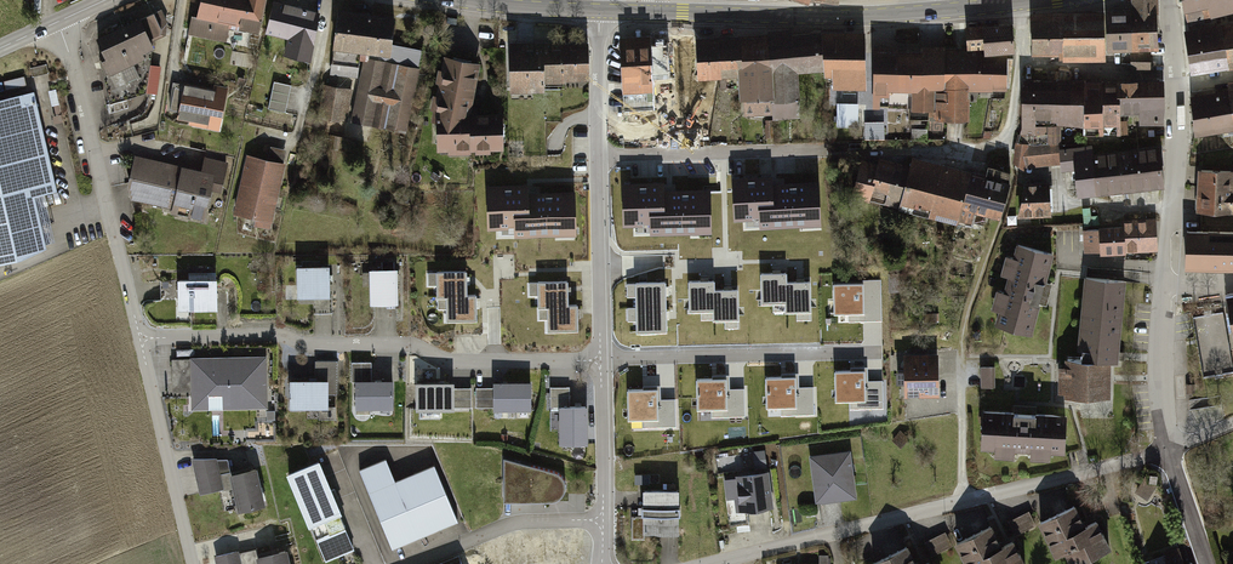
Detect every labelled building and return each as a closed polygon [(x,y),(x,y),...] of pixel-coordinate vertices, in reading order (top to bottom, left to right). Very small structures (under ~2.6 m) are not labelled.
[(197,17),(192,17),(188,36),(227,43),(230,28),(259,33),(265,0),(200,0),(197,17)] [(273,0),(272,0),(265,32),(289,38),(285,54),(308,60),(320,11),(273,0)] [(1029,11),(1030,56),(1063,55),(1064,60),(1103,59),(1103,48),(1158,47),(1158,0),(1133,0),(1133,9),(1029,11)] [(1188,25),(1212,22),(1212,15),(1232,12),(1232,0),(1183,0),(1188,25)] [(161,10),(94,36),(104,60),(98,62),(110,105),(146,93),(156,96),(162,67),(152,64),(155,53),(152,44),(172,36),(161,10)] [(395,17),(338,10),(333,49),(390,56),(395,17)] [(1183,28),(1191,73),(1232,69),(1232,22),(1183,28)] [(897,43),(873,43),(873,111),(890,111),(890,91),(911,91),(911,108),(938,108),(938,117),(967,117),(967,88),(1003,88),(1003,51),(1014,51),(1014,23),(966,24),(966,45),(921,45),(920,50),(897,50),(897,43)] [(682,33),(618,37),(621,95),(652,93),(653,119),(691,117),(689,80),(738,77),(741,125),(806,122),(804,77),(818,77),(819,93),(868,90),(865,30),(793,33),(793,29),(768,30),(768,35),(683,38),(682,33)] [(586,39),(508,41),(511,93),(545,92),(544,82),(590,80),(586,39)] [(1150,53),(1131,52),(1130,72),(1150,72),(1150,53)] [(481,62),(443,55),(429,124),(434,125),(438,150),(504,152),(502,115),(471,112),(481,62)] [(417,69),(364,59),(351,123),(406,133),(417,69)] [(332,62),(330,73),(358,77),(359,66),(332,62)] [(1087,78),(1021,78),(1021,131),(1045,131),(1045,124),(1060,124),(1085,124),(1085,136),(1120,136),(1120,115),(1140,115),(1140,123),(1163,123),(1163,82),(1087,82),(1087,78)] [(228,90),(179,80),(172,120),(221,129),(228,90)] [(1190,98),(1195,133),(1232,128),(1232,82),(1226,83),(1227,93),(1190,98)] [(292,87),(274,83),(268,109),(285,113),(292,87)] [(350,89),(322,85),(316,118),(344,122),(350,89)] [(32,92),(0,99),(0,263),(18,258),(44,246),(32,195),(54,189),(32,92)] [(837,126),(860,126),(860,101),(837,101),(837,126)] [(1063,148),(1060,124),(1045,124),(1049,152),(1028,155),(1028,145),(1014,143),(1012,161),(1024,168),(1060,163),(1058,148),(1063,148)] [(344,138),(330,135),(327,149),(341,152),(344,138)] [(1063,148),(1058,148),(1060,163),(1061,170),(1076,169),(1079,195),(1163,185),(1158,144),(1094,152),(1093,144),(1063,148)] [(199,168),(136,154),(125,201),(205,219),(207,206),(217,209),(228,160),(202,154),(199,168)] [(284,164),(246,155),(233,212),(255,217),(254,225),(270,229),(284,164)] [(998,215),(1010,170),(987,164),(985,172),(971,169),(971,171),(914,156),(911,166),(879,158),(877,166),(864,162),(856,193),(958,220),(962,206),(998,215)] [(1198,169),(1197,211),(1232,213),(1232,170),(1198,169)] [(820,222),(817,184),(771,187),(771,179),(733,181),(735,218),(768,216),(769,225),(820,222)] [(530,181),(486,182),(487,229),(501,228),(501,238),(569,237),(579,237),(578,186),(530,187),(530,181)] [(1049,181),(1027,181),(1017,215),(1051,213),(1049,181)] [(663,185),(623,185),(623,223),(659,223),(659,231),(710,230),(709,192),(663,193),(663,185)] [(1221,213),(1221,220),(1186,219),(1184,273),(1232,275),(1232,214),(1221,213)] [(1157,250),(1154,219),(1126,221),(1126,225),(1128,252),(1157,250)] [(1126,225),(1100,226),(1100,228),(1101,244),(1101,255),(1127,254),(1126,225)] [(1100,228),(1082,230),(1083,245),(1101,244),(1100,228)] [(1053,250),(1016,240),(1012,256),(1006,254),(1001,273),(1009,275),(1005,291),(998,289),(993,307),(999,309),(995,323),(1031,332),(1053,250)] [(328,265),(297,266),(299,297),(330,295),(328,265)] [(396,267),(368,269),(370,304),(398,302),(396,267)] [(445,295),(467,291),(466,268),(436,269),(437,295),(445,295)] [(762,302),(785,302),(786,282),(785,273),(761,274),(762,302)] [(1126,280),(1083,276),(1075,358),(1111,361),(1119,361),(1126,280)] [(536,304),(548,304),(569,301),(568,277),(536,278),(536,301),(536,304)] [(216,279),(177,280),(178,311),(217,309),(216,279)] [(869,304),(868,279),(862,280),(862,283),(863,312),(848,312),(848,321),(882,320),(881,304),(869,304)] [(881,304),(881,279),(868,279),(869,304),(881,304)] [(690,310),(713,310),(714,290),(713,281),(689,282),(690,310)] [(809,281),(786,282),(785,302),(785,311),(810,310),(809,281)] [(636,283),(636,307),(665,306),(665,282),(636,283)] [(863,312),(862,283),(834,284),(835,313),(848,312),(863,312)] [(478,290),(467,291),(445,295),(446,320),(479,319),(478,290)] [(737,290),(714,290),(713,310),(713,319),(738,318),(737,290)] [(579,301),(569,301),(548,304),(548,329),(579,329),(579,301)] [(636,307),(637,331),(666,330),(665,306),(636,307)] [(1209,338),(1228,336),(1225,312),(1196,315),(1201,355),(1211,353),(1209,338)] [(938,353),(904,354),(905,393),(939,392),(938,353)] [(266,357),(190,358),(191,409),(267,408),(266,357)] [(1113,398),(1111,361),(1067,358),(1067,366),(1060,366),(1060,392),(1065,392),(1065,399),(1113,398)] [(338,373),(338,359),(316,359),(316,373),(338,373)] [(983,386),(993,385),(993,366),(982,366),(983,386)] [(864,370),(835,371),(836,400),(864,399),(864,408),(883,408),(882,383),(864,383),(864,370)] [(330,378),(330,403),(338,403),(338,375),(320,375),(319,378),(330,378)] [(795,376),(766,377),(767,406),(795,405),(795,414),(814,414),(813,389),(795,389),(795,376)] [(532,378),(492,378),(492,410),(532,409),(532,378)] [(726,378),(697,379),(697,408),(726,407),(726,416),(744,416),(744,391),(726,391),(726,378)] [(329,379),(289,380),(290,407),(330,407),(329,379)] [(393,380),(357,380),(357,407),(393,407),(393,380)] [(456,380),(413,381),(414,410),(457,409),(456,380)] [(656,389),(627,389),(628,418),(657,417),(657,426),(676,426),(675,401),(657,402),(656,389)] [(561,433),(561,443),(589,442),(588,414),(597,414),(597,395),(588,395),(588,401),(574,401),(574,393),(555,393),(556,433),(561,433)] [(1194,424),(1225,418),(1222,403),(1191,410),(1194,424)] [(1068,413),(982,408),(980,450),(993,451),(993,456),(1015,457),(1015,450),(1030,451),(1031,457),(1048,458),(1048,450),(1066,451),(1068,413)] [(900,447),(908,437),(901,432),(894,441),(900,447)] [(850,447),(807,452),(814,503),(857,497),(850,447)] [(733,495),(735,510),(771,506),(765,450),(752,451),(755,472),(736,474),(738,494),(733,495)] [(318,453),(287,466),(325,558),(356,545),(318,453)] [(366,464),(396,546),(461,522),(439,463),(398,478),(390,456),(366,464)] [(503,457),(503,497),(531,497),(530,501),(554,501),(558,499),(561,497),(562,494),(564,492),(565,489),(566,485),(565,481),(564,478),(562,475),(558,473),(555,471),(503,457)] [(214,459),(192,459),(201,494),(223,489),(214,459)] [(257,468),(230,474),(239,512),(266,505),(257,468)] [(650,475),(634,475),(634,484),(650,484),(650,475)] [(679,488),(643,489),(644,533),(680,532),(679,488)] [(1038,522),(1055,559),(1065,555),(1069,563),(1084,563),(1113,550),(1100,520),(1087,526),(1076,504),(1038,522)] [(1027,514),(1008,524),(1015,536),(1033,526),(1027,514)] [(956,543),(966,563),(1027,563),(1014,539),(1002,544),(993,525),(956,543)] [(944,533),(924,543),(931,556),(951,546),(944,533)] [(871,563),(872,563),(918,563),(908,545),(871,563)] [(1180,546),(1162,550),(1166,563),(1185,563),(1180,546)] [(257,555),(259,563),(290,563),(286,548),(257,555)] [(214,555),(216,563),(240,563),(237,550),(214,555)]
